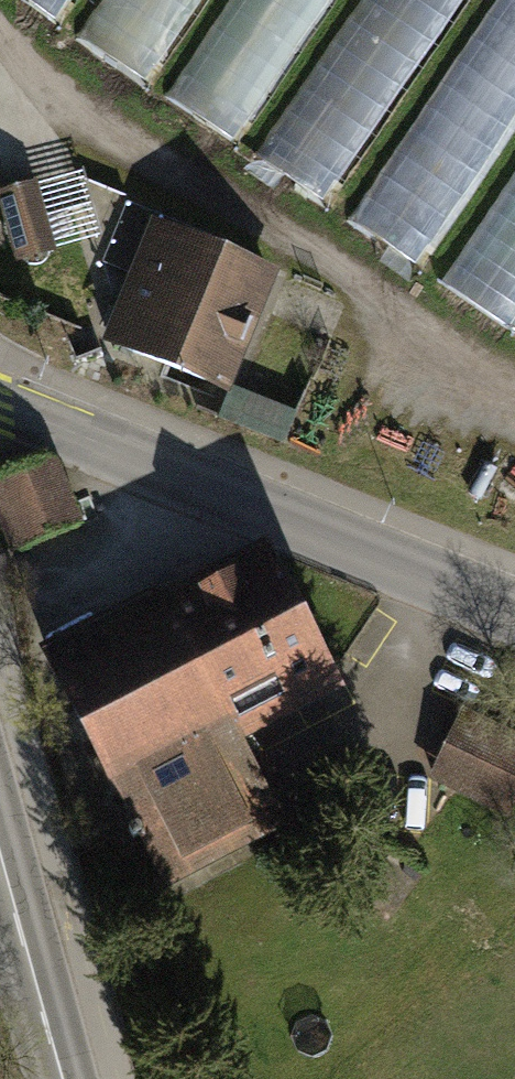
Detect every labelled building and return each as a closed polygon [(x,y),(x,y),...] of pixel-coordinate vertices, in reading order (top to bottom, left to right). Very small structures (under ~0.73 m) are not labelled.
[(73,24),(88,0),(36,0),(73,24)] [(156,80),(205,0),(132,0),(103,47),(156,80)] [(276,164),(342,204),(466,0),(376,0),(276,164)] [(0,196),(0,208),(16,262),(49,252),(30,187),(0,196)] [(162,223),(112,342),(232,392),(279,275),(162,223)] [(0,485),(0,500),(19,547),(76,524),(52,464),(0,485)] [(268,555),(50,668),(154,869),(274,807),(233,728),(331,677),(268,555)] [(436,778),(507,812),(514,795),(514,742),(465,718),(436,778)]
